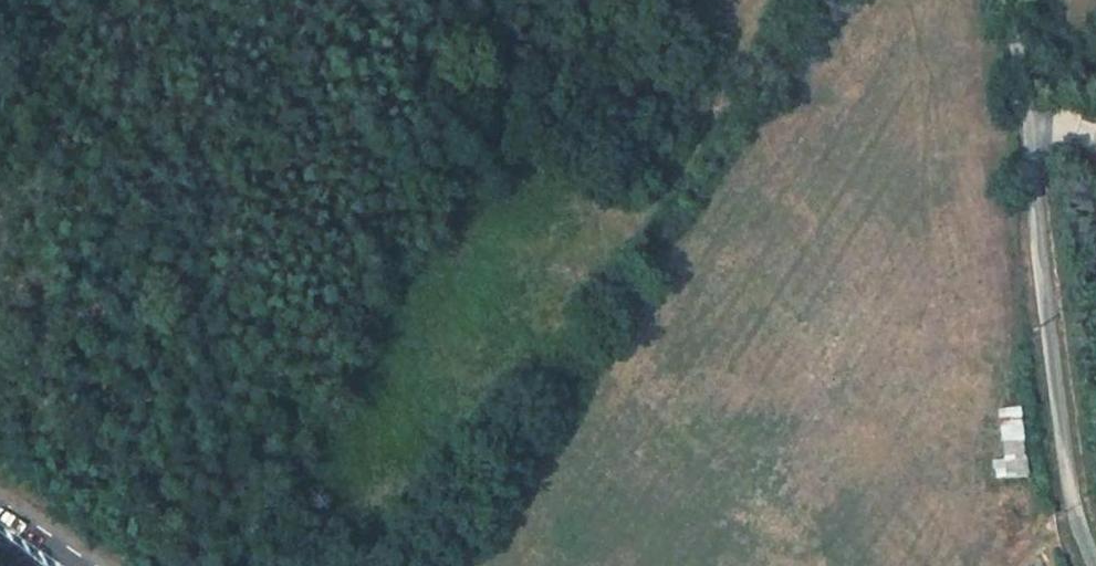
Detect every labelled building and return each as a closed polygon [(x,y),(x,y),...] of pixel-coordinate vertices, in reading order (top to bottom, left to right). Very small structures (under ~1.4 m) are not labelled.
[(1024,438),(1019,405),(998,407),(1003,441),(1024,438)] [(1030,482),(1024,438),(1003,441),(1001,441),(1007,486),(1029,483),(1030,482)]
